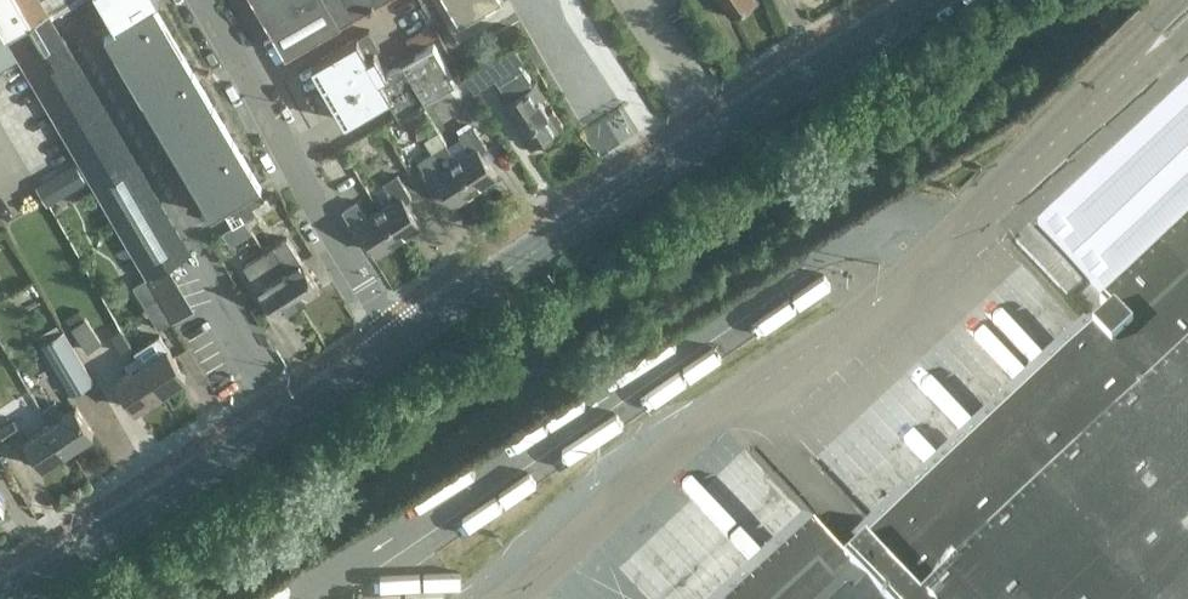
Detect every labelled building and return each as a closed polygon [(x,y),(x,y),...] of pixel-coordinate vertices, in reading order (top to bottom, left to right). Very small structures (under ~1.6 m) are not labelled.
[(6,34),(49,10),(44,0),(0,0),(0,24),(6,34)] [(116,24),(159,0),(102,0),(116,24)] [(287,53),(378,0),(256,0),(287,53)] [(460,27),(504,2),(503,0),(444,0),(460,27)] [(732,14),(743,7),(745,10),(753,4),(752,2),(755,0),(723,0),(732,14)] [(157,3),(153,5),(118,26),(108,32),(177,145),(188,164),(214,207),(225,201),(231,197),(256,182),(257,182),(261,180),(157,3)] [(192,252),(49,10),(6,34),(149,277),(174,319),(191,310),(166,267),(192,252)] [(420,44),(437,33),(429,21),(412,33),(420,44)] [(371,29),(359,36),(313,62),(347,120),(391,95),(402,113),(456,81),(435,44),(389,71),(377,50),(381,48),(371,29)] [(553,108),(550,111),(541,97),(545,95),(536,83),(544,78),(533,60),(508,76),(520,93),(504,103),(533,146),(564,125),(553,108)] [(1038,227),(1108,301),(1100,308),(1112,320),(1096,335),(1084,323),(852,540),(864,553),(848,567),(804,520),(719,598),(1187,598),(1187,87),(1038,227)] [(424,109),(407,111),(409,126),(425,125),(424,109)] [(456,158),(476,190),(499,176),(484,152),(490,148),(474,124),(459,135),(469,150),(456,158)] [(454,204),(476,190),(456,158),(446,144),(439,131),(424,140),(433,152),(419,161),(433,184),(439,180),(454,204)] [(345,148),(321,164),(333,183),(357,167),(345,148)] [(75,157),(38,181),(50,200),(88,177),(75,157)] [(371,192),(400,238),(422,224),(408,202),(414,197),(398,174),(371,192)] [(258,186),(256,182),(231,197),(240,213),(265,198),(258,186)] [(371,192),(356,201),(343,210),(357,232),(363,228),(378,252),(400,238),(371,192)] [(244,218),(222,232),(231,246),(253,232),(244,218)] [(1078,287),(1025,231),(1014,241),(1067,298),(1078,287)] [(265,252),(299,303),(321,288),(302,260),(289,269),(274,246),(265,252)] [(299,303),(265,252),(245,265),(261,288),(259,289),(277,317),(299,303)] [(160,327),(174,319),(149,277),(135,285),(160,327)] [(85,317),(73,325),(89,350),(102,342),(85,317)] [(58,324),(40,335),(44,342),(62,331),(58,324)] [(123,352),(132,345),(121,329),(111,335),(123,352)] [(94,380),(64,330),(43,342),(73,393),(94,380)] [(186,375),(168,347),(160,335),(135,352),(137,356),(143,364),(161,392),(186,375)] [(161,392),(143,364),(137,356),(125,364),(130,372),(117,380),(136,408),(161,392)] [(46,414),(69,449),(69,450),(95,434),(76,405),(64,413),(56,401),(43,409),(46,414)] [(69,449),(46,414),(34,422),(39,430),(25,439),(43,466),(69,449)] [(14,420),(0,430),(0,449),(8,444),(6,440),(21,431),(14,420)] [(728,447),(719,456),(765,501),(774,492),(728,447)]
